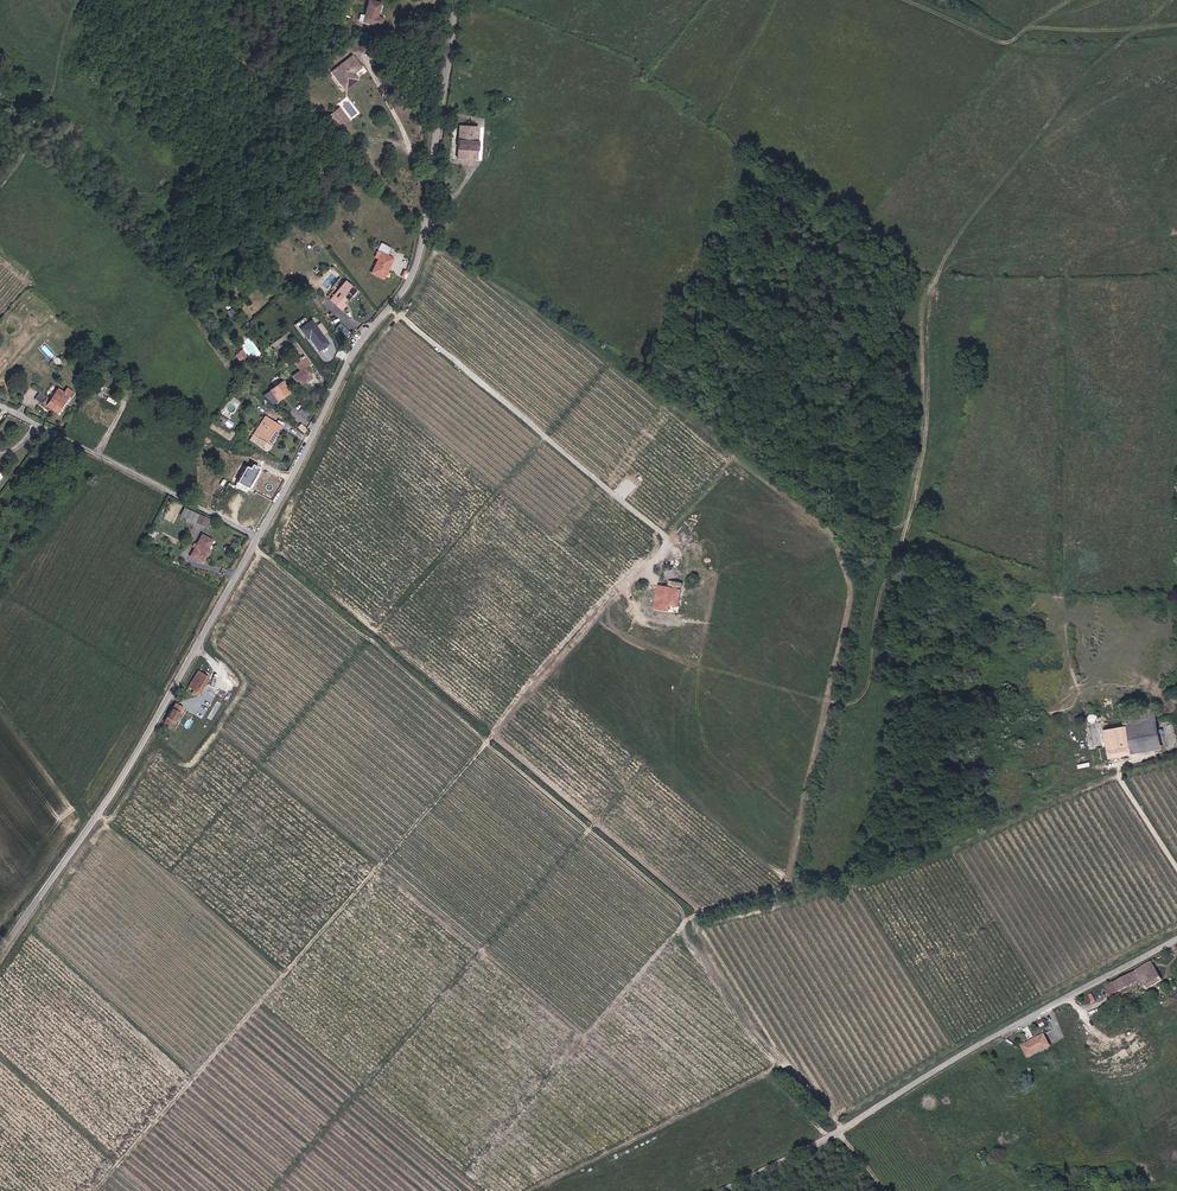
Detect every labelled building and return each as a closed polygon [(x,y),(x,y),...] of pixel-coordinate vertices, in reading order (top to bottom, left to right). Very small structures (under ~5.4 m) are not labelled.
[(372,0),(369,0),(364,20),(382,24),(384,17),(377,15),(380,2),(372,0)] [(356,75),(363,71),(355,58),(332,72),(341,88),(355,80),(352,75),(354,73),(356,75)] [(357,83),(355,80),(341,88),(343,91),(357,83)] [(349,119),(340,107),(335,110),(344,123),(349,119)] [(344,123),(335,110),(330,114),(340,126),(344,123)] [(483,129),(456,125),(451,157),(478,161),(483,129)] [(372,273),(384,279),(389,270),(386,268),(393,255),(388,252),(392,245),(382,240),(374,256),(380,259),(372,273)] [(393,255),(386,268),(389,270),(396,257),(393,255)] [(358,291),(347,281),(339,290),(341,292),(332,301),(343,310),(346,306),(343,303),(348,297),(351,299),(358,291)] [(316,328),(306,335),(319,352),(329,344),(316,328)] [(243,349),(234,353),(237,359),(245,355),(243,349)] [(306,369),(311,365),(304,355),(293,362),(298,369),(290,374),(299,387),(312,378),(306,369)] [(291,392),(283,382),(272,391),(280,403),(286,399),(284,397),(291,392)] [(52,405),(63,412),(74,396),(63,388),(54,401),(51,399),(47,404),(51,406),(52,405)] [(251,426),(254,429),(263,417),(257,412),(249,421),(253,424),(251,426)] [(278,431),(282,425),(271,419),(268,425),(278,431)] [(260,438),(271,444),(278,431),(268,425),(260,438)] [(258,448),(266,453),(271,444),(260,438),(259,440),(248,434),(248,432),(242,429),(240,434),(243,437),(243,439),(249,443),(258,448)] [(237,441),(247,445),(249,443),(243,439),(243,437),(240,434),(237,441)] [(239,460),(237,465),(246,470),(258,448),(249,443),(247,445),(244,451),(239,460)] [(289,467),(293,460),(285,456),(282,463),(289,467)] [(225,488),(220,485),(215,495),(221,498),(225,488)] [(193,520),(197,513),(191,510),(186,508),(183,515),(186,517),(193,520)] [(214,541),(205,536),(193,557),(201,561),(203,562),(215,541),(214,541)] [(649,569),(662,559),(658,555),(646,565),(649,569)] [(658,598),(672,610),(686,593),(677,584),(673,589),(668,585),(658,598)] [(208,682),(200,678),(193,691),(200,695),(208,682)] [(184,711),(176,706),(165,726),(173,731),(184,711)] [(1111,730),(1117,728),(1115,721),(1109,723),(1111,730)] [(1121,730),(1123,736),(1147,731),(1145,724),(1121,730)] [(1155,759),(1147,731),(1123,736),(1131,766),(1155,759)] [(1131,766),(1123,736),(1119,737),(1127,767),(1131,766)] [(1104,774),(1127,767),(1119,737),(1096,745),(1100,761),(1104,774)] [(1104,774),(1100,761),(1082,767),(1086,779),(1104,774)] [(1148,966),(1133,974),(1139,984),(1146,995),(1161,986),(1148,966)] [(1133,974),(1118,982),(1125,993),(1139,984),(1133,974)] [(1118,982),(1110,986),(1117,997),(1125,993),(1118,982)] [(1110,1001),(1117,997),(1110,986),(1103,990),(1110,1001)] [(1024,1049),(1031,1062),(1052,1051),(1045,1038),(1024,1049)]
